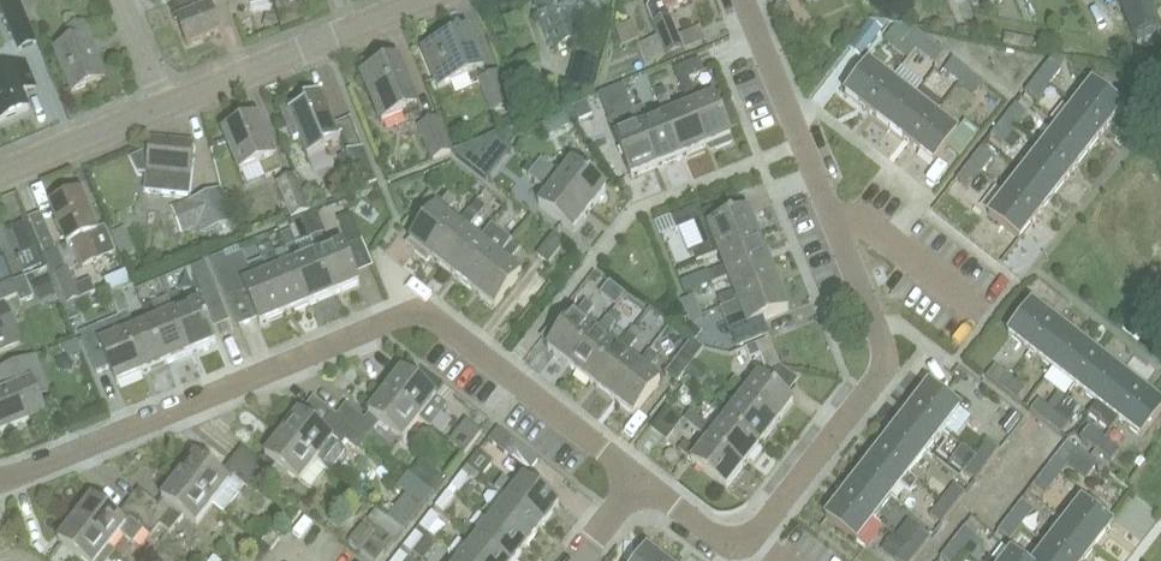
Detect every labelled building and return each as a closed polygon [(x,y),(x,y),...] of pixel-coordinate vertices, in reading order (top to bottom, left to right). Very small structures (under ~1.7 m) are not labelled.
[(18,50),(37,42),(20,0),(10,0),(0,4),(0,6),(18,50)] [(212,0),(177,0),(168,3),(175,21),(177,21),(187,45),(220,32),(210,6),(212,0)] [(547,37),(549,36),(554,49),(580,39),(575,25),(590,19),(584,5),(591,2),(590,0),(542,0),(533,4),(547,37)] [(668,16),(669,11),(690,3),(689,0),(649,0),(646,8),(657,38),(642,44),(649,64),(682,51),(668,16)] [(1132,35),(1159,24),(1150,0),(1119,0),(1132,35)] [(697,43),(723,37),(719,22),(692,28),(688,11),(674,15),(682,49),(698,45),(697,43)] [(272,29),(275,17),(266,15),(263,26),(272,29)] [(869,20),(848,48),(860,57),(881,29),(869,20)] [(70,91),(104,78),(82,24),(66,31),(70,42),(53,49),(70,91)] [(919,52),(929,39),(913,27),(910,30),(908,28),(906,31),(899,26),(890,38),(911,54),(915,49),(919,52)] [(1025,26),(1021,37),(1047,45),(1050,34),(1025,26)] [(468,31),(434,45),(434,46),(422,51),(437,87),(449,82),(483,69),(468,31)] [(945,51),(929,39),(919,52),(935,64),(945,51)] [(590,94),(598,61),(574,55),(565,88),(590,94)] [(1052,56),(1037,75),(1049,84),(1061,69),(1064,59),(1052,56)] [(699,58),(673,69),(688,107),(689,106),(706,147),(713,144),(715,149),(731,143),(729,137),(713,96),(698,102),(689,79),(704,73),(699,58)] [(959,82),(968,70),(953,58),(943,70),(959,82)] [(381,122),(403,113),(405,118),(418,113),(397,61),(362,75),(381,122)] [(25,62),(0,72),(0,121),(28,109),(21,92),(35,86),(25,62)] [(867,110),(890,79),(868,62),(844,93),(867,110)] [(983,83),(968,70),(959,82),(974,94),(983,83)] [(1049,84),(1037,75),(1025,90),(1036,99),(1049,84)] [(890,79),(867,110),(889,126),(912,96),(890,79)] [(1091,82),(1074,104),(1105,128),(1123,106),(1091,82)] [(1139,88),(1128,86),(1126,100),(1136,102),(1139,88)] [(689,106),(688,107),(674,113),(667,96),(663,87),(653,91),(663,117),(680,157),(706,147),(689,106)] [(320,92),(279,109),(292,141),(298,139),(307,160),(324,153),(322,147),(340,139),(320,92)] [(680,157),(663,117),(649,122),(643,106),(642,106),(637,95),(628,98),(639,126),(656,167),(680,157)] [(912,96),(889,126),(911,143),(934,113),(912,96)] [(592,114),(586,100),(573,106),(578,120),(592,114)] [(1026,113),(1014,104),(1002,119),(1014,128),(1026,113)] [(1105,128),(1074,104),(1057,126),(1088,150),(1105,128)] [(553,117),(558,128),(569,123),(563,112),(553,117)] [(957,131),(934,113),(911,143),(935,161),(945,147),(959,157),(977,132),(964,122),(957,131)] [(357,116),(361,137),(372,135),(368,114),(357,116)] [(416,126),(431,160),(454,151),(439,116),(416,126)] [(656,167),(639,126),(625,132),(618,116),(608,119),(615,136),(614,137),(630,177),(656,167)] [(223,133),(239,173),(260,164),(265,178),(280,171),(259,118),(223,133)] [(1002,119),(990,134),(1002,144),(1002,142),(1011,131),(1014,128),(1002,119)] [(1057,126),(1040,148),(1071,173),(1088,150),(1057,126)] [(1019,137),(1011,131),(1002,142),(1010,148),(1019,137)] [(496,137),(471,168),(485,179),(487,181),(512,149),(496,137)] [(192,144),(151,139),(150,152),(146,152),(132,158),(138,172),(147,173),(145,192),(186,196),(192,144)] [(377,182),(362,147),(338,157),(353,192),(377,182)] [(968,163),(980,173),(992,158),(980,148),(968,163)] [(1071,173),(1040,148),(1022,170),(1053,195),(1071,173)] [(541,158),(534,166),(590,210),(606,189),(570,162),(561,174),(541,158)] [(590,210),(534,166),(532,169),(522,162),(517,167),(534,181),(548,191),(538,204),(573,232),(590,210)] [(980,173),(968,163),(956,178),(968,188),(980,173)] [(1022,170),(1005,193),(1036,217),(1053,195),(1022,170)] [(276,182),(291,219),(310,211),(295,175),(276,182)] [(220,187),(184,203),(199,237),(235,221),(220,187)] [(50,204),(66,244),(72,242),(82,266),(117,252),(106,226),(95,230),(80,192),(50,204)] [(459,224),(458,223),(445,213),(456,199),(447,193),(440,202),(429,193),(410,218),(420,226),(408,241),(416,247),(412,252),(425,262),(428,257),(431,259),(459,224)] [(1036,217),(1005,193),(988,215),(1019,239),(1036,217)] [(476,200),(458,223),(459,224),(431,259),(452,275),(489,226),(479,240),(466,230),(476,216),(484,207),(476,200)] [(696,261),(758,236),(749,211),(733,218),(732,216),(730,217),(725,203),(693,215),(691,210),(671,218),(675,230),(695,222),(704,246),(692,250),(696,261)] [(337,218),(347,246),(361,241),(350,213),(337,218)] [(490,227),(489,226),(452,275),(472,291),(511,242),(510,242),(500,256),(487,246),(497,233),(505,223),(498,217),(490,227)] [(47,220),(33,224),(40,246),(53,242),(47,220)] [(145,221),(131,225),(137,243),(150,239),(145,221)] [(41,266),(24,223),(10,229),(20,256),(16,258),(23,273),(41,266)] [(280,236),(285,248),(295,243),(290,231),(280,236)] [(553,232),(535,255),(548,264),(565,241),(553,232)] [(316,253),(333,295),(359,284),(342,243),(326,249),(319,233),(309,237),(316,253)] [(758,236),(696,261),(718,253),(724,267),(708,274),(712,283),(727,277),(768,261),(758,236)] [(519,248),(511,242),(472,291),(493,308),(521,273),(508,263),(519,248)] [(333,295),(316,253),(302,259),(295,243),(285,248),(292,263),(309,305),(333,295)] [(309,305),(292,263),(280,268),(270,245),(258,250),(268,274),(267,274),(284,315),(309,305)] [(284,315),(267,274),(254,280),(242,252),(227,259),(225,254),(211,260),(227,297),(245,290),(260,325),(267,322),(284,315)] [(25,278),(25,277),(12,282),(4,260),(0,262),(0,288),(25,278)] [(768,261),(727,277),(733,292),(717,298),(721,308),(737,301),(778,285),(768,261)] [(190,267),(202,298),(216,292),(204,262),(190,267)] [(108,293),(130,284),(125,270),(103,279),(108,293)] [(706,270),(693,276),(698,289),(712,283),(708,274),(706,270)] [(51,278),(64,311),(93,300),(91,295),(95,293),(90,279),(75,285),(69,271),(51,278)] [(0,288),(0,303),(17,296),(20,303),(33,298),(25,278),(0,288)] [(610,285),(600,297),(617,309),(625,298),(610,285)] [(788,311),(778,285),(737,301),(720,308),(729,331),(730,331),(736,346),(764,335),(759,322),(788,311)] [(700,296),(708,314),(720,308),(712,291),(700,296)] [(173,313),(190,354),(216,343),(199,303),(184,309),(177,293),(167,297),(174,313),(173,313)] [(680,300),(688,321),(702,315),(694,295),(680,300)] [(569,366),(596,332),(583,322),(594,308),(586,302),(575,316),(574,315),(547,349),(569,366)] [(190,354),(173,313),(160,319),(153,303),(143,307),(150,323),(149,323),(165,364),(190,354)] [(1030,351),(1054,320),(1032,303),(1007,334),(1030,351)] [(0,308),(0,350),(20,342),(5,306),(0,308)] [(615,307),(596,332),(569,366),(590,383),(617,348),(617,347),(605,337),(615,324),(623,314),(617,309),(615,307)] [(75,308),(65,312),(69,322),(79,318),(75,308)] [(128,313),(127,314),(118,317),(125,333),(141,374),(165,364),(149,323),(135,329),(128,313)] [(1076,338),(1054,320),(1030,351),(1052,369),(1076,338)] [(970,321),(957,334),(970,347),(983,334),(970,321)] [(689,322),(683,331),(694,340),(700,331),(689,322)] [(141,374),(125,333),(110,339),(104,323),(80,333),(90,360),(104,354),(117,384),(141,374)] [(617,348),(590,383),(611,399),(639,364),(626,354),(642,334),(633,327),(617,347),(617,348)] [(779,355),(794,349),(787,332),(772,337),(779,355)] [(1098,355),(1076,338),(1052,369),(1074,386),(1098,355)] [(745,348),(749,359),(759,356),(765,371),(779,365),(769,339),(745,348)] [(693,361),(703,349),(691,340),(665,374),(676,383),(683,373),(693,361)] [(639,364),(611,399),(633,416),(660,381),(647,371),(658,357),(650,350),(639,364)] [(1098,355),(1074,386),(1096,403),(1120,372),(1098,355)] [(44,414),(35,391),(46,387),(33,356),(0,370),(0,375),(8,393),(0,396),(0,432),(44,414)] [(704,369),(693,361),(683,373),(695,382),(704,369)] [(1002,389),(1011,377),(995,364),(985,376),(1002,389)] [(384,393),(418,420),(419,420),(430,428),(448,406),(436,397),(401,370),(384,393)] [(1143,390),(1120,372),(1096,403),(1118,421),(1143,390)] [(741,397),(775,424),(792,403),(758,376),(748,388),(734,378),(728,386),(741,397)] [(1026,389),(1011,377),(1002,389),(1016,401),(1026,389)] [(929,384),(911,407),(942,430),(959,407),(929,384)] [(1081,428),(1093,413),(1061,388),(1049,403),(1081,428)] [(1118,421),(1141,438),(1160,412),(1160,404),(1143,390),(1118,421)] [(418,420),(384,393),(364,419),(345,404),(336,417),(366,440),(371,434),(379,422),(403,440),(418,420)] [(775,424),(741,397),(731,410),(718,399),(711,408),(724,418),(724,419),(759,446),(775,424)] [(1038,400),(1030,411),(1045,423),(1054,412),(1038,400)] [(666,407),(650,429),(667,441),(683,419),(666,407)] [(911,407),(894,429),(925,452),(942,430),(911,407)] [(1009,415),(1010,423),(1015,427),(1022,417),(1012,410),(1009,415)] [(759,446),(724,419),(715,431),(701,420),(689,411),(683,419),(695,429),(709,440),(708,440),(742,466),(759,446)] [(1061,435),(1070,424),(1054,412),(1045,423),(1061,435)] [(366,440),(336,417),(324,432),(299,413),(281,435),(326,470),(326,469),(328,471),(345,449),(341,446),(345,440),(358,450),(366,440)] [(464,454),(481,432),(461,417),(450,431),(454,434),(448,442),(464,454)] [(1095,450),(1105,438),(1088,425),(1079,437),(1095,450)] [(925,452),(894,429),(877,451),(917,482),(917,481),(908,474),(925,452)] [(387,447),(371,434),(366,440),(382,453),(387,447)] [(501,434),(491,447),(514,465),(524,452),(501,434)] [(243,447),(233,459),(263,482),(263,483),(270,489),(285,472),(310,490),(326,470),(281,435),(267,455),(261,461),(243,447)] [(1105,438),(1095,450),(1110,461),(1119,450),(1105,438)] [(742,466),(708,440),(699,453),(685,442),(678,451),(726,488),(742,466)] [(988,441),(976,457),(987,465),(999,449),(988,441)] [(1049,464),(1061,473),(1078,450),(1067,442),(1049,464)] [(917,482),(877,451),(860,473),(890,497),(900,484),(910,491),(917,482)] [(468,469),(481,480),(494,466),(479,454),(468,469)] [(263,482),(233,459),(221,475),(195,455),(178,478),(213,505),(213,504),(224,512),(245,485),(255,493),(263,483),(263,482)] [(987,465),(976,457),(964,472),(975,480),(987,465)] [(1061,473),(1049,464),(1032,487),(1043,496),(1061,473)] [(444,480),(428,468),(421,478),(437,490),(444,480)] [(462,472),(450,487),(458,493),(459,492),(468,499),(474,491),(466,485),(470,479),(462,472)] [(890,497),(860,473),(843,495),(874,518),(890,497)] [(139,489),(129,502),(159,525),(160,524),(171,532),(184,515),(197,525),(213,505),(178,478),(157,504),(139,489)] [(523,478),(507,498),(507,499),(541,526),(558,505),(523,478)] [(942,500),(954,509),(965,493),(954,485),(942,500)] [(446,491),(434,506),(443,513),(445,510),(453,516),(461,505),(454,499),(455,498),(446,491)] [(507,499),(507,498),(500,493),(485,513),(492,518),(491,519),(526,546),(541,526),(507,499)] [(399,504),(414,516),(422,507),(407,495),(399,504)] [(874,518),(843,495),(826,517),(856,541),(874,518)] [(1082,500),(1069,517),(1064,523),(1095,547),(1113,524),(1096,511),(1102,504),(1092,496),(1086,503),(1082,500)] [(91,498),(74,520),(109,547),(121,532),(133,542),(143,529),(151,535),(159,525),(129,502),(117,518),(91,498)] [(954,509),(942,500),(931,515),(942,524),(954,509)] [(1021,500),(1009,516),(1021,525),(1033,509),(1021,500)] [(393,541),(403,530),(388,518),(377,509),(367,521),(378,530),(388,537),(393,541)] [(431,511),(419,526),(427,533),(439,518),(431,511)] [(1021,525),(1009,516),(997,531),(1009,540),(1021,525)] [(491,519),(475,539),(503,560),(514,560),(526,546),(491,519)] [(74,520),(58,541),(84,560),(98,560),(109,547),(74,520)] [(1056,533),(1047,545),(1067,560),(1085,560),(1087,558),(1095,547),(1064,523),(1056,533)] [(953,542),(963,551),(964,550),(975,536),(976,536),(965,527),(953,542)] [(908,544),(919,553),(932,538),(921,529),(908,544)] [(271,548),(279,538),(270,531),(262,541),(271,548)] [(403,547),(421,560),(424,560),(435,547),(415,531),(403,547)] [(896,559),(908,544),(897,534),(895,533),(882,548),(896,559)] [(241,550),(255,560),(261,560),(270,549),(260,542),(252,535),(241,550)] [(975,536),(964,550),(978,560),(984,553),(983,543),(975,536)] [(460,559),(462,560),(503,560),(475,539),(460,559)] [(384,553),(368,541),(367,540),(359,550),(373,560),(377,560),(384,553)] [(953,542),(940,557),(945,560),(955,560),(963,551),(953,542)] [(908,544),(896,559),(898,560),(913,560),(919,553),(908,544)] [(1047,545),(1035,560),(1067,560),(1047,545)] [(647,549),(637,560),(663,560),(647,549)] [(392,560),(412,560),(399,551),(392,560)] [(1012,551),(1004,560),(1025,560),(1012,551)]
